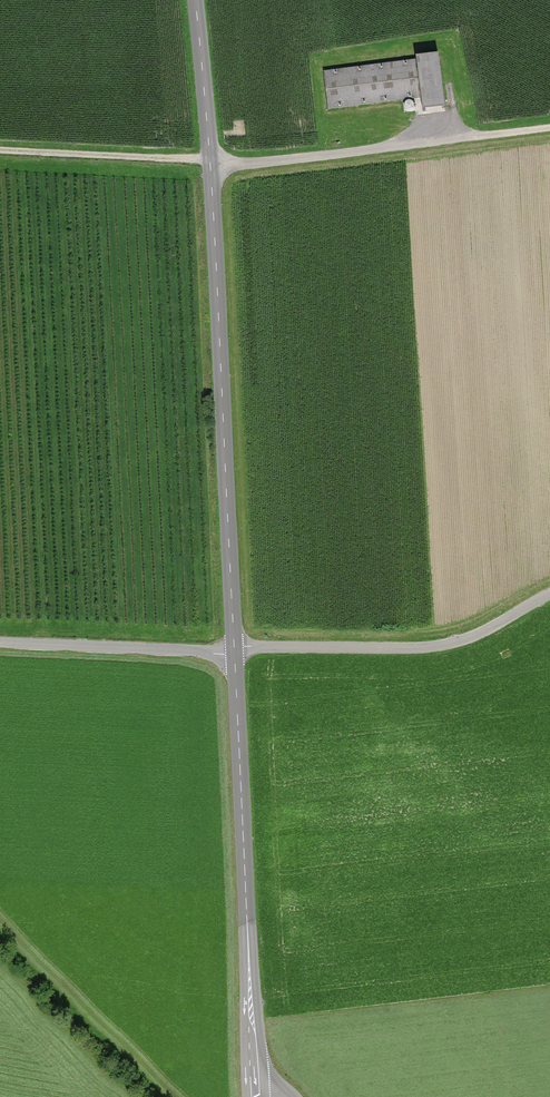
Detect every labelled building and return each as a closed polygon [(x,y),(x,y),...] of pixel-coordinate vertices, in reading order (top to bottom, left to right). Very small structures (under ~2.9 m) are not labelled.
[(447,105),(442,55),(322,68),(326,109),(425,99),(426,108),(447,105)]
